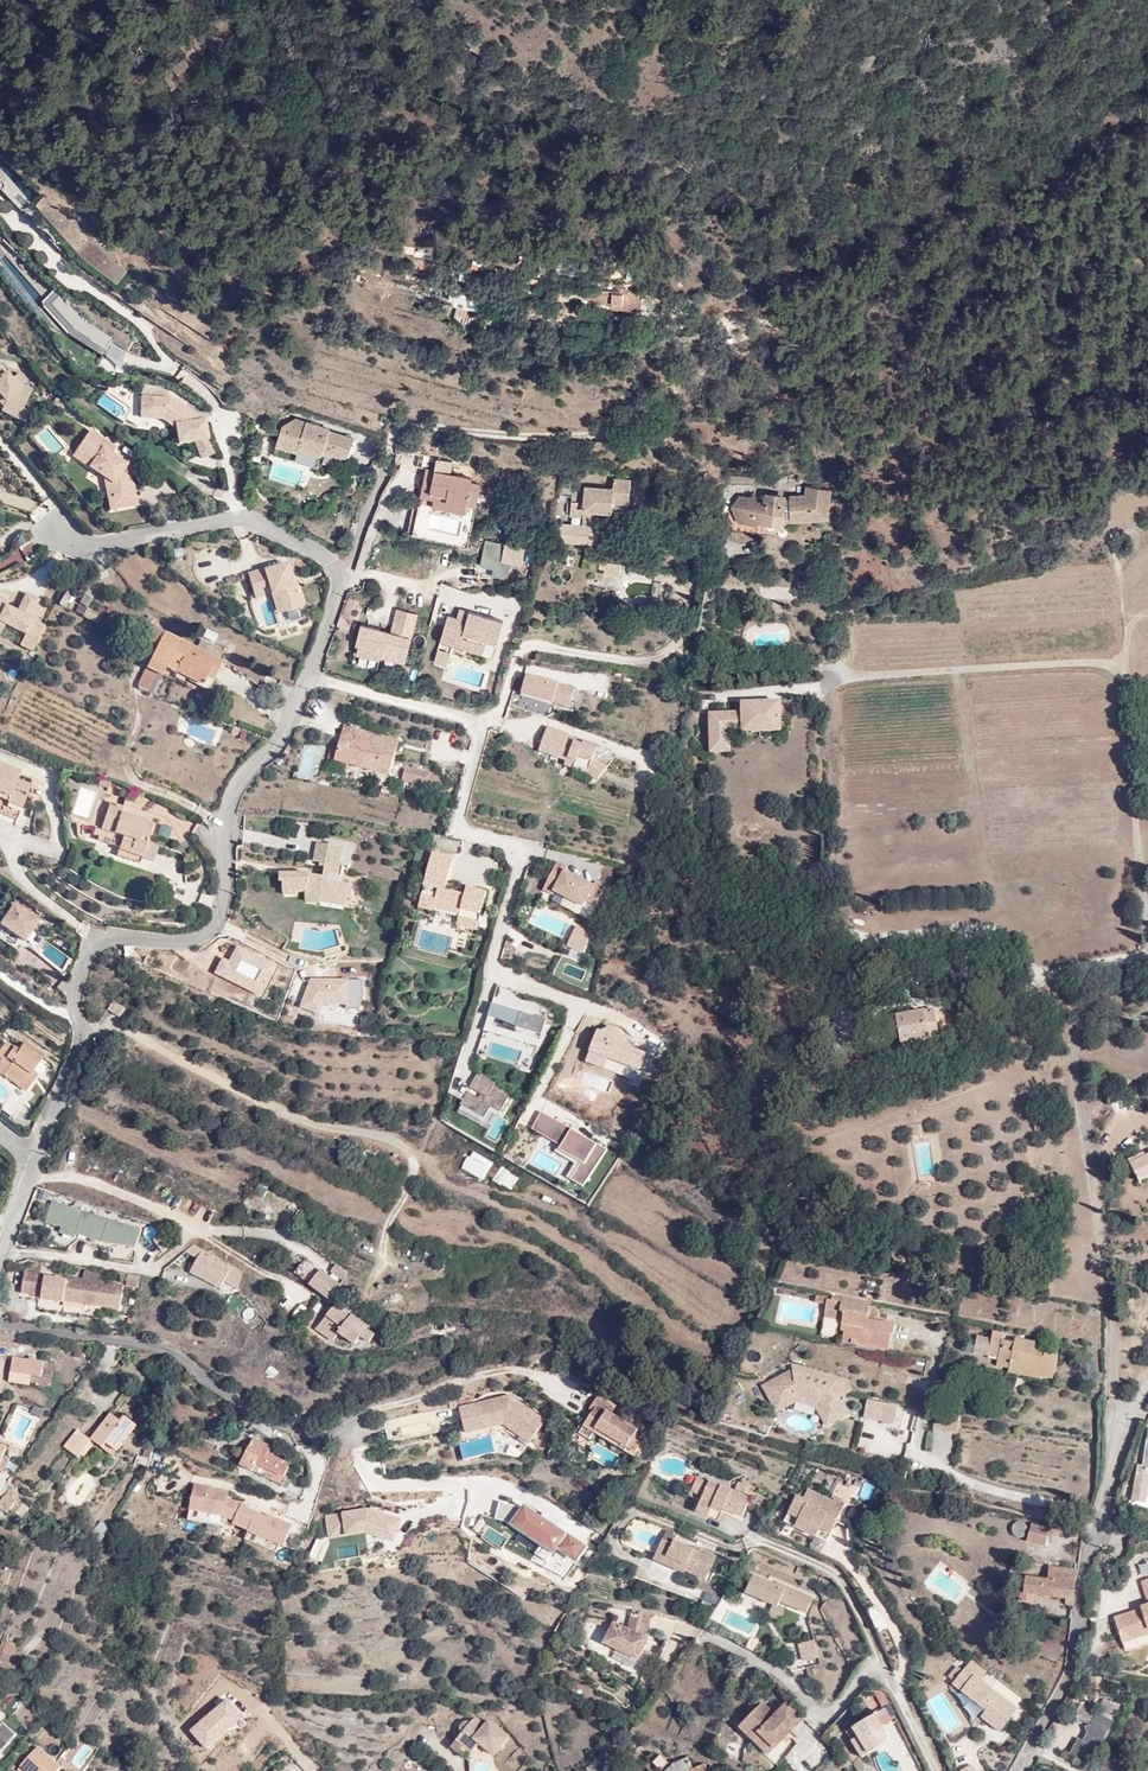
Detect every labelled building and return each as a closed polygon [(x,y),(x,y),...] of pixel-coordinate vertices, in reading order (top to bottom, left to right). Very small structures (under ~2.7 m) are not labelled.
[(209,30),(187,31),(188,43),(209,41),(209,30)] [(174,64),(181,79),(191,75),(183,60),(174,64)] [(0,75),(0,95),(17,84),(8,70),(0,75)] [(29,198),(0,169),(0,191),(18,208),(29,198)] [(45,198),(35,208),(77,258),(118,288),(131,272),(84,214),(76,226),(45,198)] [(596,280),(572,280),(571,294),(589,295),(589,301),(615,301),(615,304),(649,303),(649,291),(620,290),(620,287),(596,286),(596,280)] [(40,303),(94,359),(110,344),(56,288),(40,303)] [(3,408),(1,412),(17,420),(34,389),(24,384),(26,382),(21,373),(12,378),(3,367),(0,366),(0,405),(3,408)] [(143,416),(156,416),(157,396),(144,396),(143,416)] [(157,396),(156,416),(165,417),(182,427),(183,439),(211,439),(210,421),(177,397),(157,396)] [(277,427),(273,440),(299,452),(302,446),(326,454),(328,450),(349,458),(357,437),(297,409),(280,417),(277,427)] [(94,429),(75,454),(106,478),(113,507),(140,503),(133,472),(112,450),(115,445),(94,429)] [(460,507),(464,489),(466,480),(428,474),(422,499),(430,500),(428,510),(469,517),(472,509),(460,507)] [(614,488),(585,487),(584,501),(570,501),(570,515),(583,516),(583,527),(600,528),(600,514),(611,514),(610,527),(627,528),(628,508),(612,508),(612,503),(629,504),(630,480),(614,479),(614,488)] [(785,496),(786,525),(825,520),(828,491),(800,486),(799,496),(785,496)] [(475,492),(464,489),(460,507),(472,509),(475,492)] [(755,525),(778,526),(776,494),(766,494),(766,501),(733,498),(726,510),(735,525),(746,527),(755,525)] [(778,526),(786,525),(785,496),(776,494),(778,526)] [(422,500),(414,498),(405,536),(414,538),(422,500)] [(477,576),(495,579),(497,571),(503,572),(505,561),(522,564),(526,546),(483,538),(477,576)] [(289,563),(248,575),(248,576),(255,599),(272,594),(277,614),(301,607),(289,563)] [(603,563),(604,580),(620,580),(620,563),(603,563)] [(69,588),(59,604),(60,605),(66,609),(76,592),(69,588)] [(1,631),(6,622),(24,631),(19,642),(34,650),(45,625),(29,615),(39,597),(27,591),(17,609),(7,605),(10,598),(0,592),(0,630),(1,631)] [(91,600),(84,595),(74,612),(106,631),(116,614),(102,606),(96,614),(86,608),(91,600)] [(467,623),(470,611),(451,606),(448,617),(467,623)] [(353,653),(403,667),(418,616),(398,610),(391,634),(361,625),(353,653)] [(493,657),(504,621),(470,611),(467,623),(448,617),(440,642),(493,657)] [(353,619),(341,614),(337,626),(349,630),(353,619)] [(213,682),(226,653),(201,640),(197,649),(164,633),(155,627),(159,623),(150,616),(138,632),(146,637),(156,650),(136,687),(152,694),(160,676),(162,677),(166,668),(202,686),(206,679),(213,682)] [(205,628),(201,638),(214,643),(218,634),(205,628)] [(451,653),(438,649),(434,663),(447,667),(451,653)] [(520,695),(569,710),(575,688),(526,673),(520,695)] [(579,706),(583,691),(575,689),(572,704),(579,706)] [(776,701),(734,703),(735,712),(701,714),(703,755),(728,754),(727,737),(777,735),(776,701)] [(388,742),(333,728),(330,742),(384,756),(388,742)] [(569,763),(567,771),(586,777),(593,782),(604,766),(592,757),(593,750),(574,745),(572,751),(561,748),(564,735),(542,729),(535,760),(557,768),(559,760),(569,763)] [(379,778),(384,756),(330,742),(329,746),(324,762),(324,764),(379,778)] [(324,762),(329,746),(322,744),(318,760),(324,762)] [(557,768),(567,771),(569,763),(559,760),(557,768)] [(0,762),(0,814),(7,817),(20,781),(8,775),(11,767),(0,762)] [(423,775),(404,770),(401,781),(420,786),(423,775)] [(114,780),(98,776),(95,785),(108,788),(114,780)] [(80,787),(72,814),(88,819),(96,791),(80,787)] [(133,801),(138,791),(128,787),(124,797),(133,801)] [(149,849),(138,844),(146,826),(115,813),(117,807),(104,801),(89,837),(110,846),(106,855),(129,865),(131,860),(142,865),(149,849)] [(160,824),(156,836),(167,840),(171,827),(160,824)] [(316,898),(341,901),(343,887),(334,885),(335,875),(332,874),(336,851),(305,845),(302,863),(310,864),(307,875),(299,873),(270,872),(270,884),(277,884),(276,895),(302,894),(301,906),(314,908),(316,898)] [(430,851),(416,906),(431,910),(431,907),(457,914),(454,924),(475,930),(475,929),(485,892),(464,886),(462,894),(443,890),(451,857),(430,851)] [(310,864),(302,863),(299,873),(307,875),(310,864)] [(601,887),(590,882),(588,886),(561,872),(563,868),(552,863),(543,881),(551,885),(552,885),(548,892),(579,908),(582,902),(591,906),(601,887)] [(551,885),(543,881),(539,889),(547,894),(548,892),(551,885)] [(339,912),(341,901),(316,898),(314,908),(339,912)] [(12,902),(0,920),(0,941),(15,951),(37,919),(12,902)] [(588,934),(571,927),(563,947),(579,954),(588,934)] [(580,980),(584,971),(566,964),(562,973),(580,980)] [(493,1002),(510,1006),(514,988),(497,984),(493,1002)] [(113,1002),(108,1010),(119,1017),(125,1009),(113,1002)] [(914,1012),(874,1018),(879,1046),(919,1040),(914,1012)] [(7,1042),(0,1051),(0,1058),(1,1059),(0,1061),(0,1073),(26,1092),(34,1081),(29,1077),(33,1072),(42,1060),(23,1046),(19,1051),(7,1042)] [(29,1077),(34,1081),(38,1076),(33,1072),(29,1077)] [(492,1125),(509,1091),(476,1074),(459,1108),(492,1125)] [(530,1131),(560,1145),(556,1154),(574,1163),(566,1179),(585,1188),(605,1146),(539,1113),(530,1131)] [(482,1180),(493,1161),(472,1149),(461,1168),(482,1180)] [(1126,1165),(1135,1183),(1147,1178),(1147,1155),(1126,1165)] [(499,1167),(494,1182),(513,1189),(518,1175),(499,1167)] [(45,1224),(61,1227),(60,1232),(135,1249),(141,1224),(50,1203),(45,1224)] [(326,1265),(337,1273),(339,1274),(344,1266),(332,1256),(326,1265)] [(221,1268),(209,1261),(203,1273),(215,1280),(221,1268)] [(305,1278),(331,1296),(337,1279),(316,1263),(305,1278)] [(80,1274),(64,1272),(64,1275),(42,1272),(42,1269),(21,1266),(18,1289),(39,1291),(38,1295),(61,1298),(61,1297),(116,1304),(120,1280),(99,1277),(100,1268),(81,1266),(80,1274)] [(135,1283),(136,1271),(124,1270),(122,1281),(135,1283)] [(856,1338),(887,1345),(890,1332),(894,1332),(895,1322),(868,1317),(869,1308),(816,1293),(814,1300),(825,1304),(823,1314),(842,1317),(839,1329),(844,1330),(841,1341),(855,1343),(856,1338)] [(330,1297),(322,1310),(338,1321),(334,1327),(350,1339),(356,1329),(362,1322),(363,1319),(330,1297)] [(338,1321),(322,1310),(314,1321),(331,1332),(334,1327),(338,1321)] [(371,1328),(362,1322),(356,1329),(366,1335),(371,1328)] [(998,1358),(996,1366),(1052,1377),(1056,1356),(1044,1354),(1046,1345),(1015,1339),(1014,1343),(1002,1340),(1003,1334),(991,1332),(990,1339),(978,1336),(974,1353),(998,1358)] [(81,1338),(71,1337),(67,1354),(75,1357),(81,1338)] [(886,1349),(887,1345),(856,1338),(855,1343),(886,1349)] [(58,1352),(42,1351),(40,1361),(57,1363),(58,1352)] [(30,1354),(10,1352),(8,1368),(28,1372),(30,1354)] [(848,1381),(792,1365),(793,1370),(764,1387),(778,1412),(797,1402),(816,1407),(827,1426),(848,1415),(838,1397),(850,1391),(848,1381)] [(638,1429),(611,1414),(616,1406),(598,1395),(589,1409),(593,1411),(583,1427),(594,1433),(596,1430),(628,1448),(628,1447),(637,1452),(647,1436),(638,1430),(639,1430),(638,1429)] [(466,1434),(503,1425),(529,1443),(545,1421),(509,1396),(459,1408),(466,1434)] [(448,1401),(450,1410),(458,1408),(456,1400),(448,1401)] [(899,1406),(867,1400),(864,1418),(895,1424),(899,1406)] [(223,1411),(217,1408),(213,1415),(220,1418),(223,1411)] [(110,1411),(93,1437),(104,1444),(106,1440),(119,1449),(137,1421),(126,1413),(123,1418),(110,1411)] [(229,1434),(208,1426),(204,1434),(225,1444),(229,1434)] [(69,1450),(80,1458),(93,1437),(81,1429),(69,1450)] [(269,1440),(252,1434),(240,1460),(280,1477),(288,1462),(281,1458),(283,1453),(266,1447),(269,1440)] [(117,1453),(119,1449),(106,1440),(104,1444),(117,1453)] [(1141,1442),(1139,1468),(1132,1467),(1129,1506),(1144,1507),(1147,1478),(1147,1443),(1141,1442)] [(146,1459),(151,1446),(143,1443),(139,1456),(146,1459)] [(0,1444),(0,1467),(4,1458),(8,1448),(0,1444)] [(9,1460),(4,1458),(0,1467),(5,1469),(9,1460)] [(700,1496),(706,1481),(694,1477),(688,1491),(700,1496)] [(860,1477),(854,1497),(868,1501),(874,1481),(860,1477)] [(746,1496),(707,1480),(694,1510),(715,1518),(719,1508),(739,1516),(746,1496)] [(744,1485),(734,1481),(731,1488),(741,1493),(744,1485)] [(849,1501),(853,1488),(835,1482),(831,1496),(849,1501)] [(193,1485),(187,1524),(288,1538),(291,1515),(225,1506),(227,1489),(193,1485)] [(19,1497),(8,1488),(0,1499),(0,1507),(7,1513),(10,1509),(17,1500),(19,1497)] [(844,1507),(807,1490),(803,1498),(796,1495),(783,1524),(827,1545),(844,1507)] [(562,1579),(585,1544),(514,1499),(510,1505),(501,1500),(490,1517),(536,1546),(529,1558),(562,1579)] [(23,1519),(30,1510),(17,1500),(10,1509),(23,1519)] [(362,1508),(324,1514),(328,1540),(359,1535),(395,1544),(401,1518),(362,1508)] [(1047,1524),(1029,1520),(1025,1538),(1042,1543),(1047,1524)] [(103,1541),(111,1528),(101,1521),(92,1534),(103,1541)] [(688,1567),(686,1572),(708,1582),(720,1556),(695,1545),(694,1548),(673,1538),(672,1541),(661,1537),(655,1555),(688,1567)] [(684,1576),(686,1572),(688,1567),(655,1555),(651,1562),(684,1576)] [(1063,1602),(1071,1604),(1076,1569),(1046,1565),(1044,1573),(1039,1573),(1039,1578),(1024,1575),(1023,1589),(1018,1589),(1017,1600),(1031,1602),(1032,1592),(1063,1595),(1063,1602)] [(772,1606),(787,1613),(790,1607),(808,1615),(816,1597),(782,1581),(780,1586),(755,1575),(746,1593),(772,1606)] [(1137,1578),(1145,1598),(1135,1603),(1136,1607),(1110,1618),(1120,1644),(1147,1634),(1146,1630),(1147,1629),(1147,1575),(1137,1578)] [(715,1608),(719,1597),(704,1591),(700,1601),(715,1608)] [(783,1623),(787,1613),(772,1606),(768,1615),(783,1623)] [(877,1632),(886,1629),(877,1606),(868,1610),(877,1632)] [(651,1614),(633,1610),(629,1629),(614,1622),(603,1645),(638,1661),(649,1639),(646,1638),(651,1614)] [(0,1641),(0,1653),(8,1656),(13,1638),(7,1635),(8,1630),(4,1628),(0,1641)] [(814,1639),(797,1643),(801,1662),(818,1658),(814,1639)] [(1022,1704),(959,1656),(945,1675),(954,1682),(950,1687),(984,1712),(979,1718),(1000,1733),(1022,1704)] [(924,1664),(926,1667),(928,1666),(932,1672),(939,1667),(933,1658),(924,1664)] [(928,1666),(926,1667),(921,1671),(927,1680),(934,1675),(932,1672),(928,1666)] [(1100,1673),(1092,1672),(1091,1683),(1100,1683),(1100,1673)] [(12,1702),(21,1693),(13,1686),(4,1696),(12,1702)] [(740,1728),(769,1756),(803,1720),(787,1704),(776,1716),(763,1703),(740,1728)] [(880,1708),(844,1728),(860,1755),(887,1741),(883,1733),(892,1727),(880,1708)] [(1106,1721),(1092,1714),(1078,1739),(1073,1738),(1064,1755),(1084,1765),(1106,1721)] [(473,1716),(449,1742),(449,1743),(466,1758),(480,1742),(492,1753),(507,1737),(489,1720),(484,1726),(473,1716)] [(0,1725),(0,1751),(2,1753),(17,1735),(2,1722),(0,1725)] [(64,1768),(41,1747),(18,1770),(19,1770),(62,1770),(64,1768)] [(660,1753),(653,1760),(659,1767),(667,1760),(660,1753)] [(702,1760),(691,1764),(687,1754),(673,1759),(663,1770),(708,1770),(702,1760)] [(275,1770),(291,1770),(283,1763),(275,1770)]
